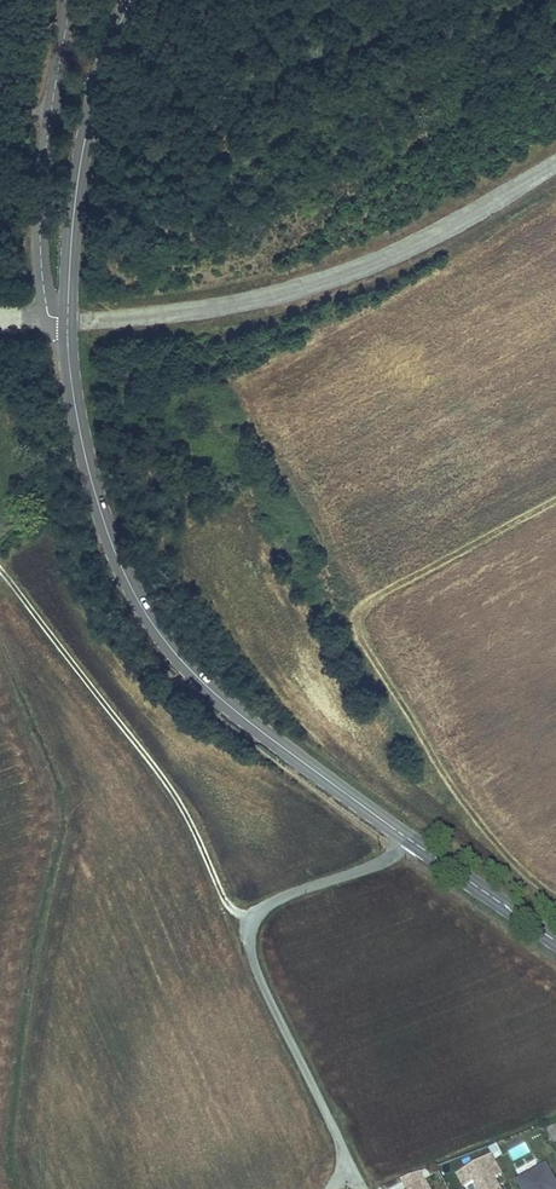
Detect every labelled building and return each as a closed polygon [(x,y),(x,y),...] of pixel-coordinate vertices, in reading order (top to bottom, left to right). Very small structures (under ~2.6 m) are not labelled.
[(477,1188),(500,1188),(495,1178),(502,1175),(491,1154),(484,1158),(466,1168),(456,1173),(463,1186),(473,1181),(477,1188)] [(516,1181),(520,1188),(555,1188),(555,1182),(546,1165),(516,1181)]
